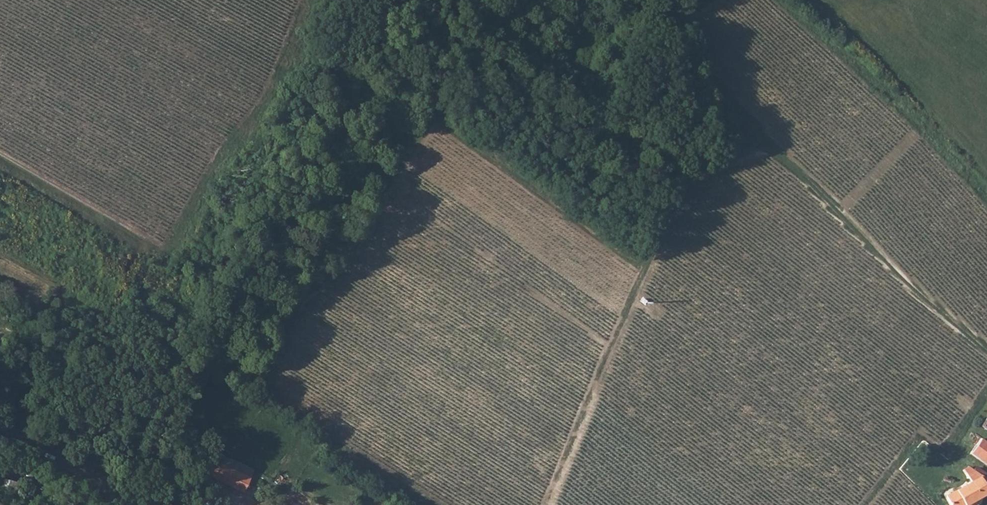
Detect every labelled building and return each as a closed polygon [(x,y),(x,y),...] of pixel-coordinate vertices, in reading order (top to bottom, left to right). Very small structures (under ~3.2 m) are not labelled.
[(981,438),(971,452),(986,464),(986,442),(981,438)] [(247,478),(209,461),(203,474),(243,493),(249,479),(247,478)] [(946,495),(952,504),(966,504),(969,504),(970,504),(975,504),(977,503),(975,500),(986,492),(986,487),(976,468),(966,473),(970,481),(946,495)]
